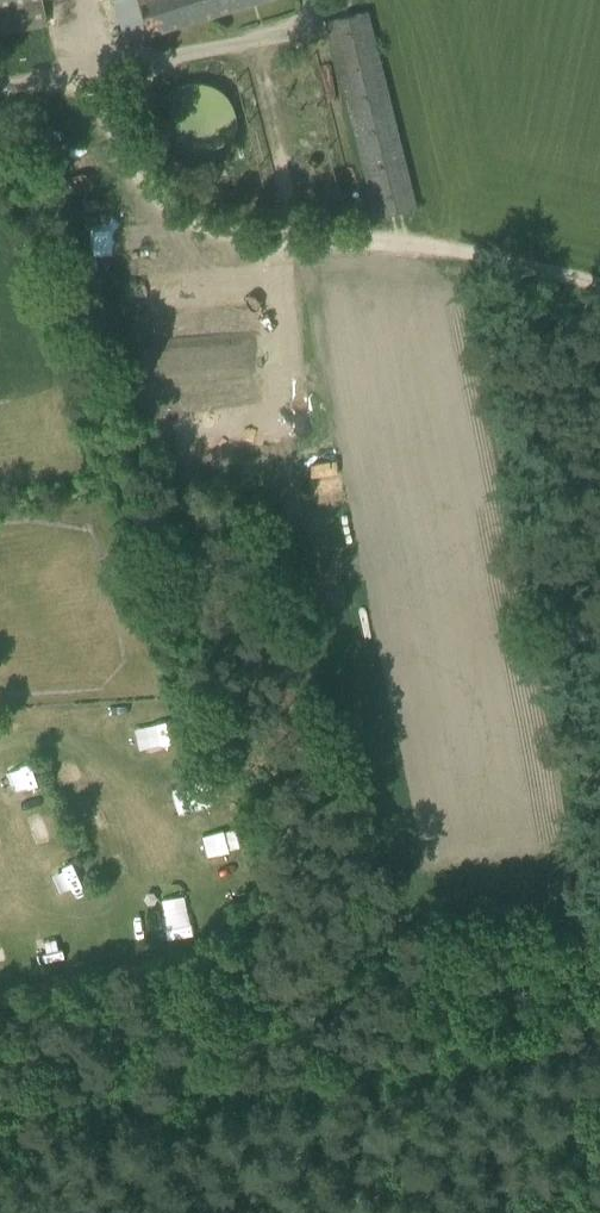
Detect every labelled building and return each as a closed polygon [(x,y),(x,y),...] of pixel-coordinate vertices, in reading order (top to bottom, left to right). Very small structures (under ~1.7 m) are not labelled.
[(47,23),(42,0),(0,0),(0,32),(47,23)] [(126,41),(264,0),(114,0),(126,41)] [(327,20),(376,218),(417,207),(367,11),(327,20)] [(154,121),(154,124),(155,128),(155,131),(156,135),(158,138),(159,141),(161,144),(164,147),(166,150),(168,152),(171,154),(174,156),(177,158),(181,159),(184,160),(187,161),(191,161),(194,161),(198,161),(201,161),(205,160),(208,159),(212,158),(215,156),(218,154),(220,152),(223,150),(225,147),(228,144),(229,141),(231,138),(232,135),(234,131),(234,128),(235,124),(235,121),(235,117),(234,114),(234,110),(232,107),(231,104),(229,101),(228,98),(225,95),(223,92),(220,90),(218,88),(215,86),(212,84),(208,83),(205,82),(201,81),(198,81),(194,80),(191,81),(187,81),(184,82),(181,83),(177,84),(174,86),(171,88),(168,90),(166,92),(163,95),(161,98),(159,101),(158,104),(157,107),(155,110),(155,114),(154,117),(154,121)] [(33,761),(9,765),(13,789),(37,785),(33,761)] [(26,818),(36,843),(62,833),(52,808),(26,818)] [(78,861),(52,866),(57,889),(82,884),(78,861)] [(156,934),(181,932),(178,906),(154,908),(156,934)] [(153,911),(144,911),(145,938),(154,938),(153,911)]
